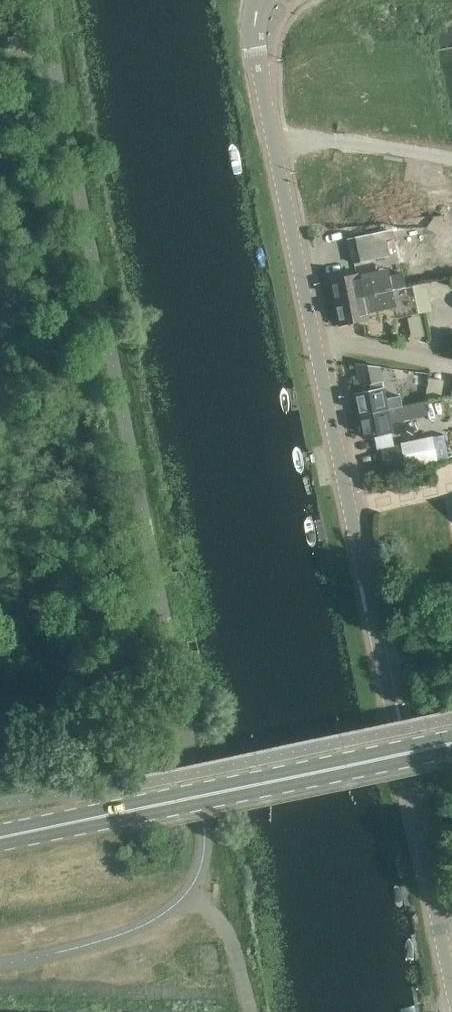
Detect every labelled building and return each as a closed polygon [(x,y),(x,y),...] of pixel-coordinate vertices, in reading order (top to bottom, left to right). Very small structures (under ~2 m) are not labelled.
[(12,35),(4,37),(5,48),(14,47),(12,35)] [(44,124),(46,134),(54,132),(53,123),(44,124)] [(348,238),(354,263),(390,255),(384,230),(348,238)] [(361,273),(331,280),(335,302),(399,288),(406,287),(403,272),(392,274),(390,267),(361,273)] [(399,288),(335,302),(340,324),(370,318),(369,311),(398,305),(396,299),(401,298),(399,288)] [(371,389),(354,393),(359,415),(403,405),(401,395),(387,398),(380,366),(356,363),(361,386),(370,384),(371,389)] [(415,370),(415,372),(414,384),(427,386),(425,400),(441,396),(444,376),(429,374),(429,373),(415,370)] [(403,405),(359,415),(364,437),(394,431),(393,425),(400,423),(399,421),(429,414),(425,400),(403,405)] [(415,468),(414,464),(418,463),(413,441),(382,448),(386,470),(388,469),(389,474),(415,468)] [(131,652),(121,654),(124,669),(134,666),(131,652)]
